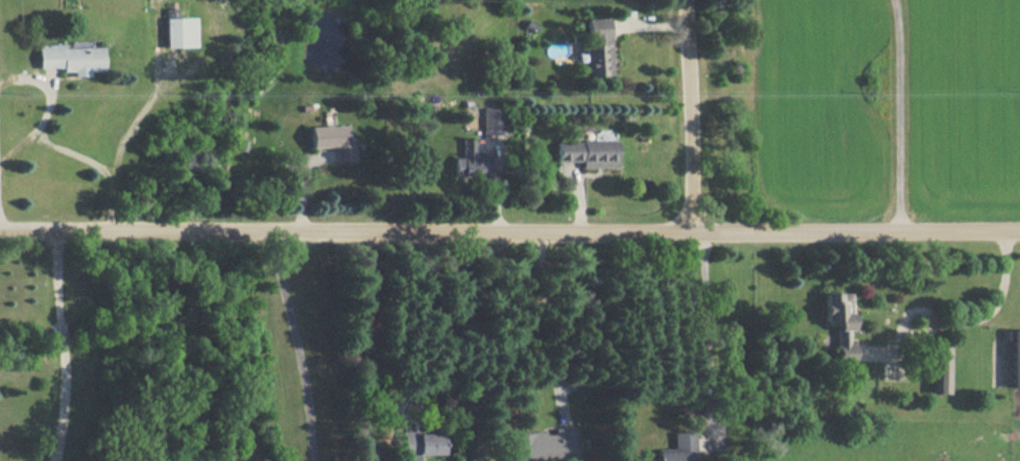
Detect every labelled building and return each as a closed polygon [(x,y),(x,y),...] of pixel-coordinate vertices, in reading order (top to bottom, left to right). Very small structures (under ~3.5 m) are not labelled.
[(166,47),(197,46),(196,16),(165,17),(166,47)] [(586,76),(610,75),(608,18),(584,18),(586,76)] [(102,46),(64,47),(64,43),(38,44),(39,68),(72,68),(72,76),(88,75),(88,70),(103,70),(102,46)] [(481,133),(499,133),(499,108),(481,108),(481,133)] [(355,160),(354,138),(347,138),(347,124),(310,126),(311,147),(334,146),(335,161),(355,160)] [(489,175),(488,154),(473,154),(472,138),(460,139),(461,156),(452,156),(452,176),(489,175)] [(555,161),(580,160),(580,167),(615,167),(615,139),(555,140),(555,161)] [(850,293),(823,293),(824,325),(836,325),(836,361),(854,361),(854,342),(850,342),(850,293)] [(1011,329),(1010,388),(1019,388),(1019,329),(1011,329)] [(573,428),(552,428),(552,431),(512,432),(512,459),(574,458),(573,428)] [(417,455),(442,455),(441,431),(400,431),(401,460),(418,460),(417,455)] [(690,431),(671,431),(671,448),(654,449),(654,460),(691,460),(690,431)]
